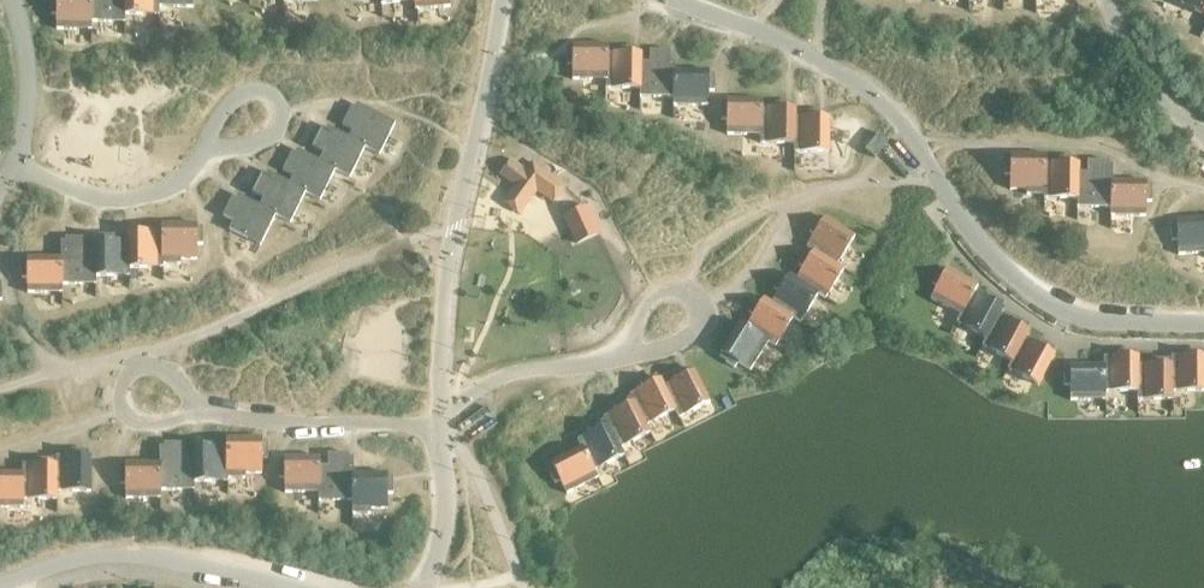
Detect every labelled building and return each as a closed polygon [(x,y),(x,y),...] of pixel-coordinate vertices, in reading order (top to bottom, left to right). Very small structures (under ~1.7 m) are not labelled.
[(57,3),(51,3),(50,14),(57,14),(56,28),(91,29),(91,21),(91,0),(57,0),(57,3)] [(91,21),(91,20),(125,22),(125,14),(125,0),(91,0),(91,21)] [(125,14),(153,15),(153,14),(159,14),(159,6),(159,0),(125,0),(125,14)] [(415,1),(416,9),(450,6),(449,0),(415,0),(415,1)] [(1181,1),(1203,15),(1203,0),(1181,0),(1181,1)] [(607,53),(608,53),(608,43),(572,44),(572,53),(567,53),(567,64),(573,64),(573,79),(606,78),(606,79),(607,79),(607,53)] [(607,79),(606,79),(606,87),(640,86),(640,88),(641,62),(641,53),(632,53),(632,47),(621,47),(621,53),(611,53),(611,54),(608,54),(608,53),(607,53),(607,79)] [(640,88),(640,96),(673,95),(673,97),(674,97),(674,70),(675,70),(675,66),(670,62),(670,50),(649,50),(649,61),(642,61),(642,53),(641,53),(641,62),(640,88)] [(707,70),(675,70),(674,70),(674,97),(673,97),(673,105),(708,104),(708,91),(714,90),(714,80),(707,80),(707,70)] [(761,135),(761,108),(762,99),(727,99),(727,109),(721,109),(721,119),(727,120),(727,134),(760,135),(760,143),(761,143),(761,135)] [(761,135),(761,143),(794,143),(794,151),(794,143),(795,143),(795,117),(796,117),(796,109),(786,108),(786,102),(775,102),(775,108),(761,108),(761,135)] [(353,130),(349,137),(349,138),(365,146),(380,154),(395,122),(368,109),(362,111),(352,106),(342,125),(353,130)] [(809,117),(796,117),(795,117),(795,143),(794,143),(794,151),(829,151),(830,117),(820,117),(820,111),(809,111),(809,117)] [(323,152),(319,160),(319,161),(335,169),(350,176),(365,146),(349,138),(349,137),(338,131),(332,133),(321,128),(312,147),(323,152)] [(888,141),(878,133),(864,151),(874,159),(888,141)] [(279,177),(278,177),(289,182),(289,183),(305,191),(306,191),(321,199),(335,169),(319,161),(319,160),(308,155),(302,157),(292,152),(283,171),(293,175),(289,182),(279,177)] [(1044,195),(1045,163),(1045,154),(1010,153),(1010,163),(1004,163),(1004,174),(1010,174),(1009,190),(1026,190),(1026,195),(1043,195),(1043,197),(1044,195)] [(1058,164),(1045,163),(1044,195),(1043,197),(1077,198),(1078,198),(1078,172),(1079,172),(1079,163),(1069,164),(1069,157),(1058,157),(1058,164)] [(1078,198),(1077,198),(1077,207),(1110,208),(1110,215),(1110,207),(1111,207),(1112,181),(1112,180),(1112,176),(1108,172),(1108,160),(1087,160),(1087,172),(1079,172),(1080,163),(1079,163),(1079,172),(1078,172),(1078,198)] [(566,185),(533,161),(503,202),(521,215),(537,192),(552,203),(566,185)] [(291,222),(305,191),(289,183),(289,182),(278,177),(273,179),(262,174),(253,193),(263,198),(260,205),(249,200),(259,205),(259,206),(275,214),(291,222)] [(1110,207),(1110,215),(1145,216),(1145,201),(1152,201),(1152,190),(1146,190),(1146,180),(1112,180),(1112,181),(1111,207),(1110,207)] [(260,244),(275,214),(259,206),(259,205),(249,200),(243,202),(233,197),(223,216),(233,220),(229,229),(260,244)] [(586,207),(564,217),(577,243),(598,233),(586,207)] [(1203,253),(1203,216),(1175,218),(1176,229),(1170,229),(1171,240),(1177,240),(1178,254),(1203,253)] [(837,265),(837,264),(837,263),(854,235),(825,217),(820,225),(815,222),(810,231),(814,234),(806,247),(814,251),(837,265)] [(163,232),(163,264),(180,263),(180,259),(197,259),(197,244),(203,244),(203,233),(197,233),(197,223),(162,223),(162,232),(163,232)] [(137,232),(128,232),(128,241),(129,241),(129,267),(163,267),(163,264),(163,232),(162,232),(148,232),(148,226),(137,226),(137,232)] [(94,240),(94,248),(94,249),(95,249),(96,275),(129,275),(129,267),(129,241),(128,241),(128,240),(115,240),(115,234),(104,234),(104,240),(94,240)] [(61,253),(61,257),(62,257),(62,283),(96,283),(96,275),(95,249),(94,249),(94,248),(87,249),(87,237),(66,237),(66,249),(61,253)] [(819,293),(818,294),(825,298),(844,268),(837,264),(837,265),(814,251),(806,247),(814,252),(810,258),(805,255),(799,264),(804,267),(797,278),(796,279),(819,293)] [(62,292),(62,284),(62,283),(62,257),(61,257),(61,256),(28,256),(28,267),(22,267),(22,278),(28,278),(28,292),(62,292)] [(973,292),(974,292),(978,285),(947,268),(943,276),(937,273),(932,283),(938,286),(931,299),(960,315),(961,315),(973,292)] [(771,303),(794,317),(794,318),(801,322),(818,294),(819,293),(796,279),(797,278),(789,273),(785,282),(780,279),(774,288),(779,291),(772,302),(771,303)] [(961,315),(960,315),(956,322),(983,337),(979,344),(982,346),(986,338),(999,315),(1000,315),(1003,308),(995,304),(998,298),(989,293),(986,299),(974,292),(973,292),(961,315)] [(746,326),(738,321),(746,326),(746,327),(769,341),(768,342),(776,346),(794,318),(794,317),(771,303),(772,302),(764,297),(759,306),(755,303),(749,312),(753,315),(746,326)] [(1004,308),(1003,308),(1000,315),(999,315),(986,338),(982,346),(1008,360),(1004,367),(1007,369),(1012,362),(1011,361),(1025,338),(1026,339),(1030,332),(1021,327),(1023,322),(1014,317),(1011,322),(1000,315),(1004,308)] [(746,326),(738,321),(720,351),(729,356),(725,362),(735,367),(738,362),(750,370),(768,342),(776,346),(768,342),(769,341),(746,327),(746,326)] [(1037,345),(1026,339),(1025,338),(1011,361),(1012,362),(1007,369),(1039,386),(1056,355),(1046,350),(1049,345),(1039,340),(1037,345)] [(1172,400),(1173,400),(1173,390),(1203,390),(1203,355),(1196,355),(1196,349),(1185,349),(1185,355),(1171,355),(1171,364),(1172,391),(1172,400)] [(1139,364),(1139,355),(1129,356),(1129,350),(1118,350),(1118,356),(1104,356),(1104,364),(1104,365),(1104,391),(1105,391),(1138,391),(1138,364),(1139,364)] [(1138,364),(1138,391),(1138,400),(1172,400),(1172,391),(1171,364),(1163,364),(1163,358),(1152,358),(1152,364),(1139,364),(1138,364)] [(1104,391),(1104,365),(1104,364),(1070,364),(1070,374),(1064,374),(1064,385),(1070,385),(1070,399),(1105,399),(1105,391),(1104,391)] [(676,410),(676,411),(680,417),(711,402),(695,370),(686,375),(683,370),(674,375),(676,380),(665,386),(664,386),(676,410)] [(643,388),(630,395),(633,402),(634,401),(646,425),(647,424),(648,425),(676,411),(676,410),(664,386),(665,386),(662,379),(653,383),(650,377),(640,382),(643,388)] [(616,411),(603,417),(607,424),(608,424),(620,448),(621,447),(651,432),(648,425),(647,424),(646,425),(634,401),(633,402),(630,395),(629,395),(633,402),(626,406),(623,400),(613,405),(616,411)] [(590,433),(577,440),(581,447),(582,447),(594,470),(625,455),(621,447),(620,448),(608,424),(607,424),(603,417),(603,418),(606,425),(600,428),(597,423),(587,428),(590,433)] [(227,478),(228,478),(244,478),(245,474),(261,474),(261,458),(267,458),(267,447),(261,447),(261,438),(226,437),(226,446),(227,446),(227,478)] [(228,481),(228,478),(227,478),(227,446),(226,446),(213,446),(213,441),(202,441),(202,446),(192,446),(192,455),(194,455),(194,481),(228,481)] [(160,463),(159,463),(160,463),(160,490),(161,490),(161,489),(194,489),(194,481),(194,455),(192,455),(185,455),(185,443),(165,443),(164,455),(160,459),(160,463)] [(560,480),(566,493),(598,477),(594,470),(582,447),(581,447),(580,447),(551,462),(555,470),(550,473),(555,483),(560,480)] [(56,491),(58,491),(92,490),(92,456),(82,456),(82,450),(71,450),(71,456),(56,456),(56,464),(56,491)] [(327,465),(319,465),(319,492),(318,492),(318,500),(352,500),(352,513),(352,500),(353,500),(352,473),(353,473),(353,470),(348,465),(348,454),(327,454),(327,465)] [(36,464),(22,464),(22,473),(23,473),(23,499),(23,500),(58,500),(58,491),(56,491),(56,464),(56,456),(55,456),(55,464),(47,464),(47,458),(36,458),(36,464)] [(318,492),(318,500),(318,492),(319,492),(319,465),(319,457),(284,457),(284,466),(279,466),(279,477),(284,477),(284,492),(318,492)] [(159,463),(126,462),(126,472),(120,472),(120,483),(126,484),(126,498),(160,498),(161,490),(160,490),(160,463),(159,463)] [(23,500),(23,499),(23,473),(22,473),(22,464),(22,472),(0,472),(0,507),(23,507),(23,500)] [(352,500),(352,513),(370,513),(370,509),(386,509),(386,493),(392,493),(392,482),(386,482),(386,473),(353,473),(352,473),(353,500),(352,500)]
